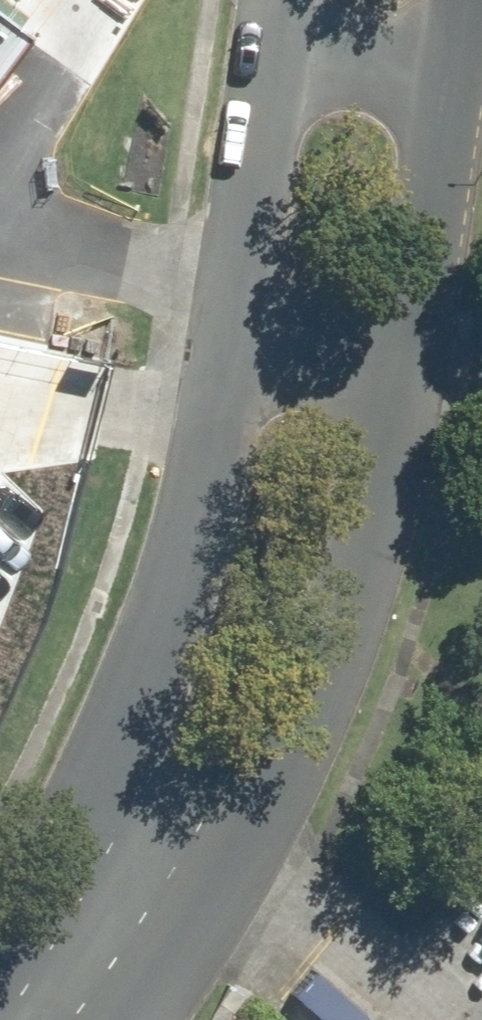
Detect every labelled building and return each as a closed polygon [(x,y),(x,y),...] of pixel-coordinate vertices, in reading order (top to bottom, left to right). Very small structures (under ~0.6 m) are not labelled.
[(16,31),(0,19),(0,52),(16,31)]
